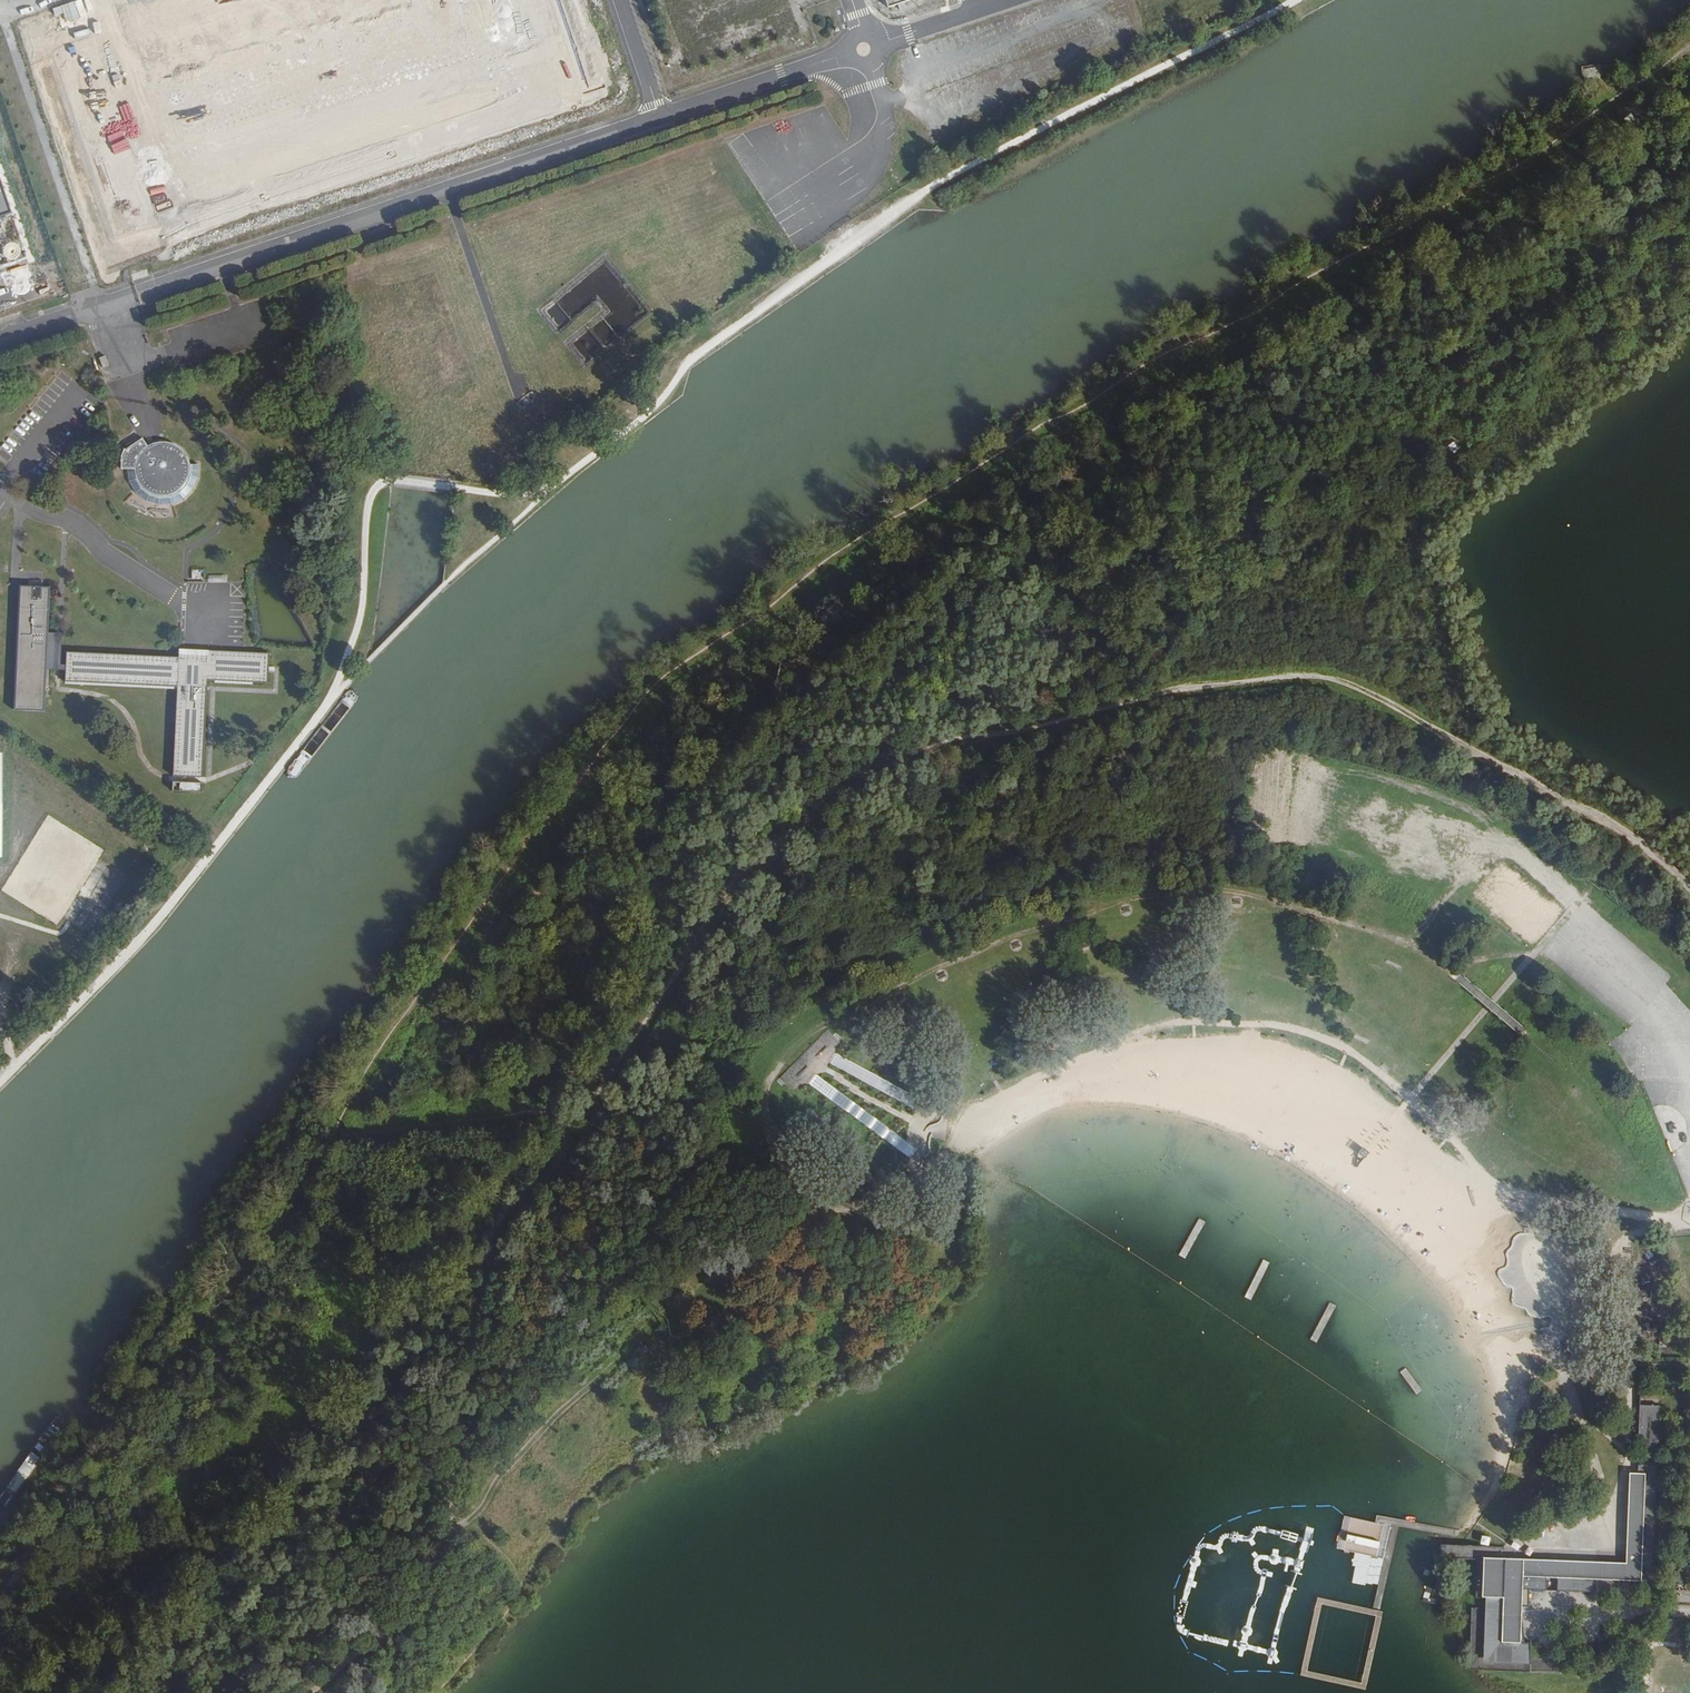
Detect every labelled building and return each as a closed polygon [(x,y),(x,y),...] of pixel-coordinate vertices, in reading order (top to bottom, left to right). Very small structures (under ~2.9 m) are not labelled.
[(12,213),(0,177),(0,216),(12,213)] [(140,451),(134,464),(142,466),(142,475),(145,482),(150,488),(157,491),(166,491),(174,488),(183,480),(184,469),(182,460),(188,457),(179,446),(169,441),(158,442),(146,446),(140,451)] [(50,588),(19,586),(14,711),(45,712),(50,588)] [(179,658),(67,652),(66,682),(178,687),(173,777),(203,778),(208,681),(269,684),(270,654),(209,651),(208,655),(179,654),(179,658)] [(2,891),(61,924),(104,847),(45,815),(2,891)] [(1634,1456),(1654,1457),(1656,1405),(1635,1405),(1634,1456)] [(1622,1563),(1482,1559),(1481,1596),(1501,1596),(1499,1642),(1517,1642),(1519,1588),(1589,1590),(1589,1577),(1618,1578),(1639,1579),(1639,1573),(1651,1573),(1654,1464),(1635,1463),(1634,1471),(1625,1471),(1622,1551),(1622,1563)]
